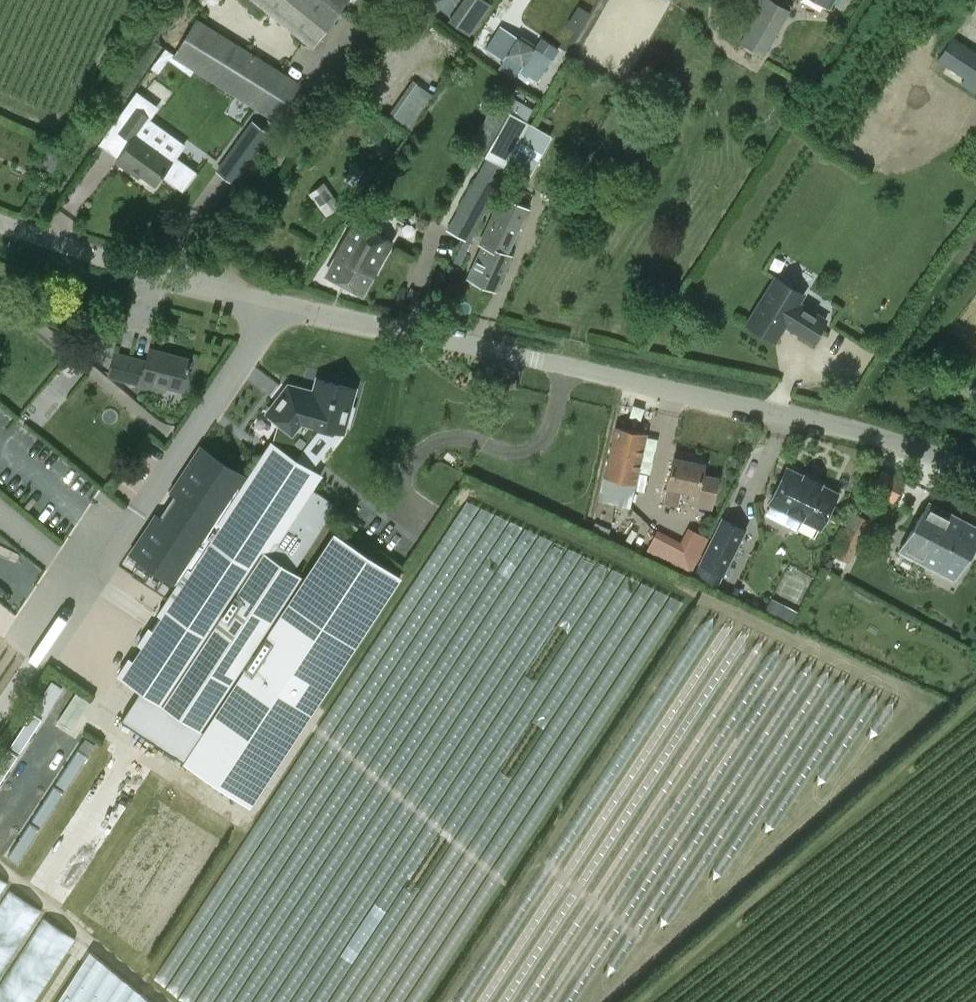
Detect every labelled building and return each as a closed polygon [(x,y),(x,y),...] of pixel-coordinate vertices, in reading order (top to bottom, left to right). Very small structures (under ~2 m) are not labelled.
[(312,47),(339,12),(338,10),(346,0),(253,0),(312,47)] [(740,42),(764,57),(790,10),(773,0),(763,0),(740,42)] [(473,26),(478,18),(462,6),(458,14),(473,26)] [(277,120),(299,84),(196,18),(173,55),(277,120)] [(552,60),(500,26),(485,48),(537,82),(552,60)] [(937,60),(975,85),(975,50),(953,35),(937,60)] [(386,115),(407,130),(435,95),(414,79),(386,115)] [(510,96),(504,107),(526,118),(532,107),(510,96)] [(506,170),(530,128),(532,125),(498,106),(473,150),(489,159),(448,231),(466,241),(506,170)] [(131,172),(133,168),(155,184),(172,160),(137,134),(149,117),(134,107),(117,130),(131,140),(116,161),(131,172)] [(231,151),(249,164),(270,135),(252,122),(231,151)] [(550,139),(530,128),(506,170),(526,182),(550,139)] [(323,183),(310,192),(326,213),(339,203),(323,183)] [(509,255),(508,254),(530,209),(501,195),(479,241),(484,244),(469,278),(494,289),(509,255)] [(363,294),(390,244),(354,224),(325,275),(363,294)] [(773,276),(744,322),(775,341),(784,326),(810,342),(825,319),(798,303),(803,295),(773,276)] [(114,352),(108,375),(165,390),(166,386),(181,390),(190,358),(150,348),(147,360),(114,352)] [(341,429),(352,390),(317,380),(313,391),(289,386),(269,413),(278,420),(273,440),(270,439),(247,475),(200,444),(168,493),(173,496),(160,516),(155,513),(128,555),(175,586),(137,644),(141,647),(132,659),(128,657),(117,674),(140,689),(119,720),(250,805),(400,576),(333,532),(203,730),(201,729),(302,574),(296,570),(338,503),(314,489),(323,474),(297,456),(319,424),(341,429)] [(636,484),(647,433),(615,424),(603,477),(598,499),(630,508),(636,484)] [(679,506),(683,490),(696,493),(698,493),(695,503),(712,506),(717,486),(718,479),(712,478),(704,476),(702,476),(705,463),(703,462),(676,457),(669,487),(668,486),(664,503),(679,506)] [(822,527),(838,492),(822,484),(823,482),(806,474),(805,476),(788,468),(771,502),(822,527)] [(904,480),(882,468),(871,492),(892,503),(904,480)] [(650,662),(679,597),(465,500),(455,522),(468,524),(467,531),(482,533),(496,539),(495,539),(494,548),(504,549),(510,536),(508,554),(523,555),(522,565),(557,568),(557,574),(567,575),(565,588),(578,589),(573,599),(586,605),(585,615),(584,615),(600,622),(600,620),(610,625),(609,635),(619,639),(623,640),(631,643),(630,653),(650,662)] [(954,580),(975,540),(975,529),(928,502),(901,550),(954,580)] [(869,521),(852,513),(832,554),(849,562),(869,521)] [(718,588),(725,574),(747,529),(724,518),(702,563),(695,576),(718,588)] [(658,534),(648,553),(691,575),(709,540),(691,530),(682,547),(658,534)] [(791,622),(797,610),(771,596),(765,608),(791,622)] [(0,755),(0,787),(64,687),(50,678),(0,755)] [(89,753),(96,744),(86,737),(79,747),(89,753)] [(0,895),(0,967),(37,907),(5,887),(0,895)] [(71,935),(38,915),(0,979),(0,1001),(31,1001),(71,935)] [(90,951),(56,1001),(152,1001),(90,951)]
